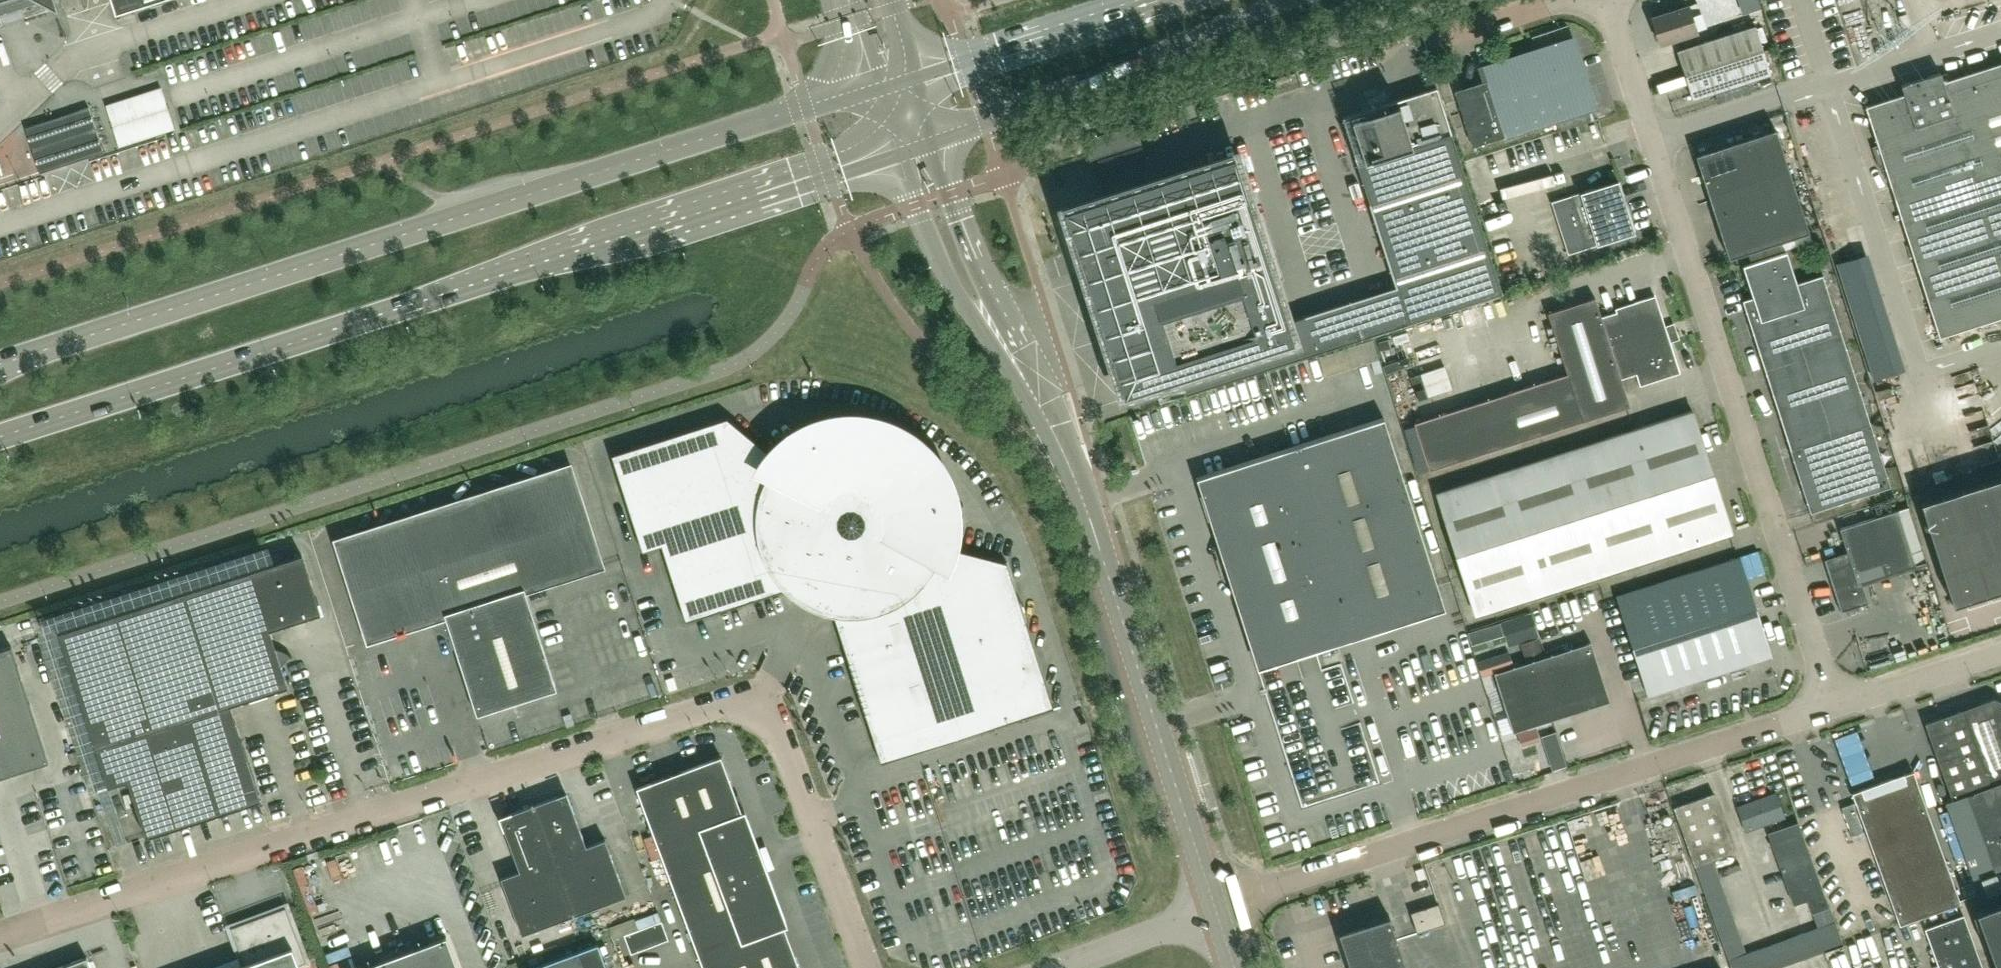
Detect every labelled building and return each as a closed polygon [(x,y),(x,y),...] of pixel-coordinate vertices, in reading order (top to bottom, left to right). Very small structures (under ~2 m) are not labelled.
[(52,10),(56,12),(58,11),(56,4),(62,2),(61,0),(0,0),(0,27),(52,10)] [(116,14),(159,0),(111,0),(116,14)] [(1697,32),(1688,6),(1652,17),(1661,44),(1697,32)] [(1771,74),(1755,26),(1677,51),(1692,99),(1771,74)] [(1595,107),(1574,42),(1483,72),(1485,81),(1455,91),(1473,146),(1595,107)] [(1943,82),(1941,72),(1901,85),(1904,94),(1866,107),(1878,145),(1872,147),(1878,167),(1884,165),(1940,337),(2000,318),(2000,63),(1943,82)] [(1397,287),(1288,322),(1270,267),(1235,156),(1065,210),(1100,320),(1124,395),(1138,390),(1141,398),(1182,385),(1185,394),(1502,293),(1437,87),(1342,117),(1397,287)] [(116,150),(173,133),(160,90),(103,108),(116,150)] [(104,152),(89,107),(25,128),(30,145),(40,173),(104,152)] [(1809,232),(1776,129),(1696,155),(1729,258),(1809,232)] [(1635,233),(1618,180),(1551,201),(1568,255),(1635,233)] [(1870,424),(1823,275),(1797,283),(1786,251),(1743,265),(1753,297),(1743,300),(1790,449),(1810,512),(1891,487),(1878,449),(1870,424)] [(1523,440),(1630,406),(1621,378),(1636,374),(1640,386),(1680,373),(1670,341),(1662,343),(1659,333),(1667,330),(1666,326),(1665,326),(1655,295),(1615,308),(1616,312),(1601,317),(1595,297),(1548,313),(1567,373),(1508,393),(1414,422),(1430,470),(1523,440)] [(1379,359),(1371,362),(1375,375),(1383,372),(1379,359)] [(1445,365),(1420,373),(1428,397),(1453,389),(1445,365)] [(1732,534),(1692,410),(1606,438),(1606,439),(1548,458),(1437,493),(1475,615),(1680,550),(1680,551),(1732,534)] [(1445,609),(1384,418),(1383,415),(1233,463),(1196,475),(1226,569),(1228,568),(1242,612),(1240,612),(1258,670),(1445,609)] [(946,504),(945,501),(943,494),(942,491),(941,488),(939,481),(936,475),(932,470),(930,467),(929,464),(924,459),(922,456),(903,440),(880,429),(873,428),(867,426),(863,426),(857,425),(853,425),(846,425),(840,425),(836,426),(830,427),(823,429),(816,431),(810,434),(804,437),(801,439),(795,443),(790,447),(784,452),(779,456),(777,459),(727,418),(611,455),(642,552),(662,546),(686,621),(788,589),(790,586),(834,609),(833,612),(875,742),(951,718),(957,739),(1054,708),(1008,562),(945,545),(946,539),(947,536),(947,529),(948,523),(948,520),(947,513),(947,507),(946,504)] [(557,690),(525,590),(601,566),(570,468),(338,542),(369,640),(427,621),(451,635),(477,715),(557,690)] [(2000,590),(2000,477),(1920,503),(1953,605),(2000,590)] [(1909,507),(1898,510),(1840,529),(1847,552),(1826,559),(1842,610),(1867,602),(1861,582),(1927,561),(1909,507)] [(261,800),(230,705),(252,698),(253,701),(266,697),(265,694),(288,686),(281,666),(290,655),(286,653),(283,651),(280,650),(276,649),(269,630),(321,613),(302,555),(59,633),(96,747),(108,787),(128,781),(146,837),(261,800)] [(1771,657),(1739,556),(1617,597),(1649,696),(1771,657)] [(1531,612),(1513,618),(1521,642),(1539,636),(1531,612)] [(1479,629),(1468,632),(1472,645),(1483,641),(1479,629)] [(1609,701),(1590,643),(1495,673),(1514,732),(1530,727),(1535,725),(1609,701)] [(49,762),(12,646),(0,650),(0,778),(49,762)] [(1993,700),(1925,723),(1952,799),(1990,786),(1990,787),(2000,783),(2000,703),(1993,700)] [(1535,725),(1530,727),(1534,741),(1540,739),(1535,725)] [(1566,765),(1562,751),(1549,756),(1553,769),(1566,765)] [(745,811),(742,812),(721,756),(636,788),(703,967),(800,967),(784,927),(788,926),(745,811)] [(1960,903),(1913,772),(1853,793),(1900,924),(1960,903)] [(1946,803),(1962,850),(2000,836),(2000,783),(1946,803)] [(1745,832),(1786,817),(1776,792),(1736,806),(1745,832)] [(1715,793),(1675,808),(1696,865),(1714,859),(1736,851),(1715,793)] [(627,896),(605,838),(587,845),(574,813),(575,813),(573,810),(567,796),(563,794),(549,799),(546,799),(545,800),(544,800),(534,804),(533,802),(533,803),(575,917),(576,916),(575,915),(627,896)] [(575,917),(533,803),(531,803),(532,805),(520,809),(517,810),(517,811),(503,816),(501,820),(507,835),(506,835),(506,837),(507,838),(508,839),(519,871),(500,878),(522,935),(565,919),(573,916),(574,917),(575,917)] [(971,806),(978,829),(987,826),(980,803),(971,806)] [(1854,803),(1842,807),(1852,835),(1864,831),(1854,803)] [(1829,906),(1799,822),(1769,833),(1795,904),(1808,899),(1813,912),(1829,906)] [(1962,850),(1979,897),(2000,889),(2000,836),(1962,850)] [(1714,859),(1696,865),(1733,967),(1779,967),(1843,945),(1835,923),(1829,906),(1813,912),(1819,928),(1748,954),(1742,937),(1714,859)] [(1975,910),(1996,967),(2000,967),(2000,901),(1975,910)] [(1445,923),(1439,903),(1410,912),(1417,932),(1445,923)] [(299,964),(306,962),(286,907),(231,927),(245,965),(235,967),(300,967),(299,964)] [(1963,915),(1925,929),(1939,967),(1982,967),(1963,915)] [(1389,918),(1390,918),(1390,917),(1339,933),(1339,934),(1340,934),(1351,967),(1405,967),(1389,918)] [(669,940),(662,921),(624,935),(631,954),(669,940)] [(446,936),(362,967),(458,967),(446,936)] [(598,943),(532,967),(607,967),(598,943)] [(87,957),(57,967),(91,967),(87,957)]
